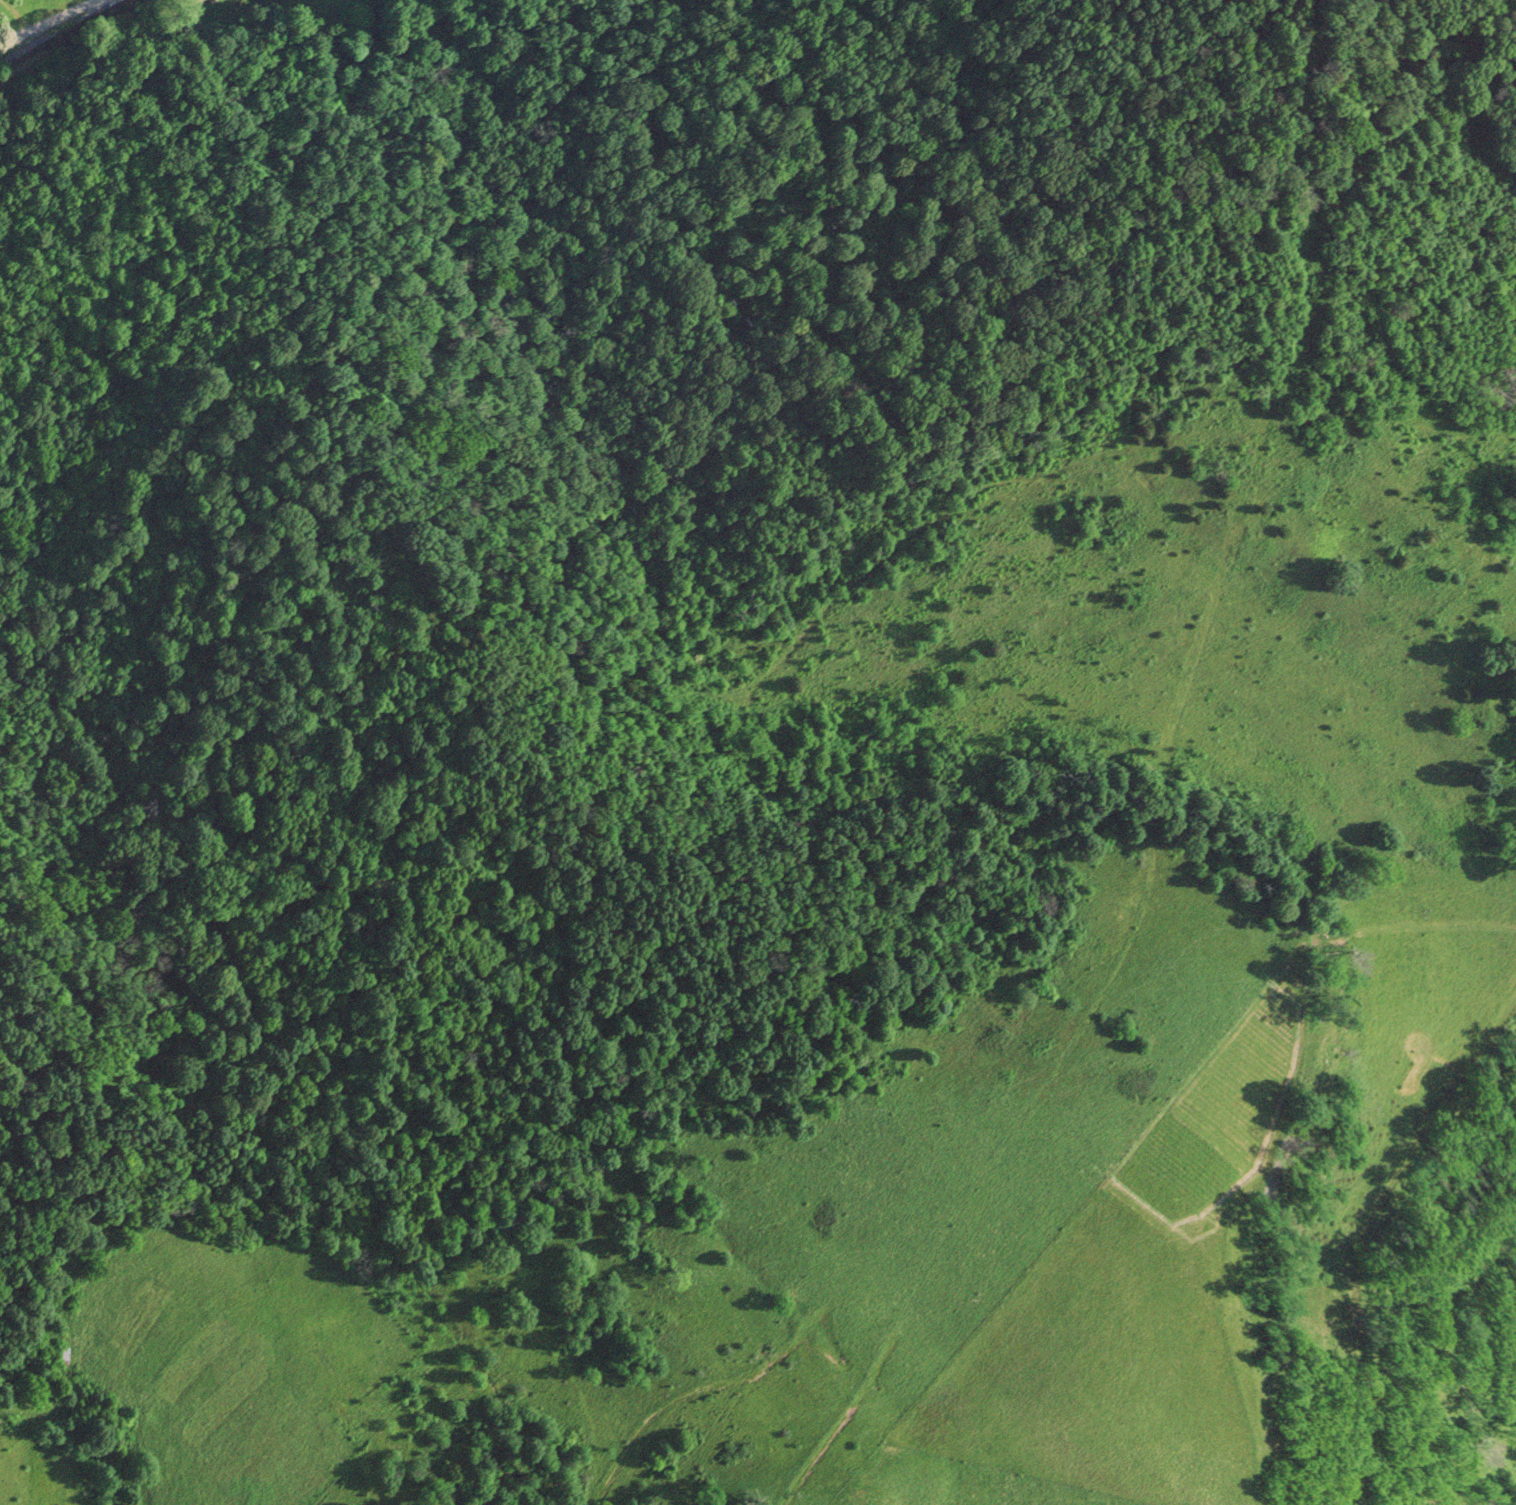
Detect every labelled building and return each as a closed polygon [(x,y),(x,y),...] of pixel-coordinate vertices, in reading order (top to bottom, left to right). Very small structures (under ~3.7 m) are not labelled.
[(53,1343),(67,1343),(66,1356),(53,1356),(53,1343)]
